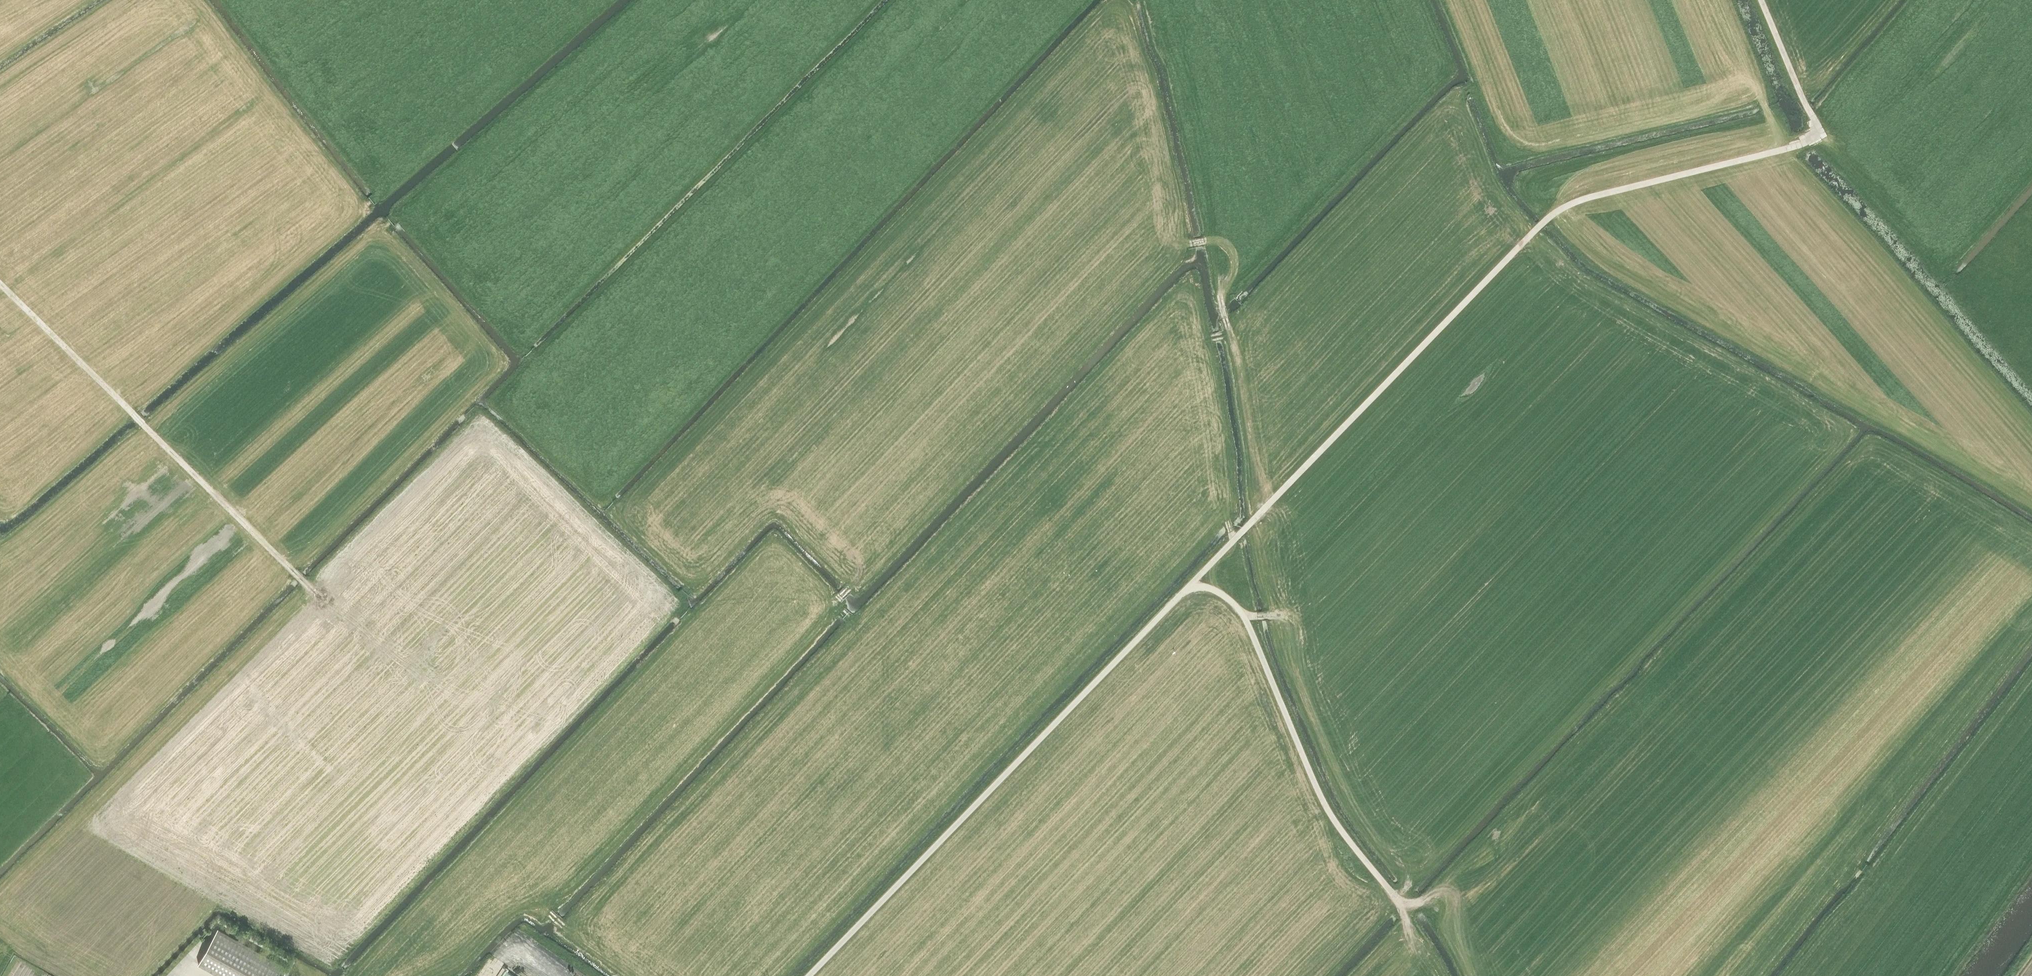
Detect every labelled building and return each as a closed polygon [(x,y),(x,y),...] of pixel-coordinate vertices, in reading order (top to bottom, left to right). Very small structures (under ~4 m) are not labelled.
[(218,928),(198,963),(221,975),(283,975),(288,967),(218,928)]
